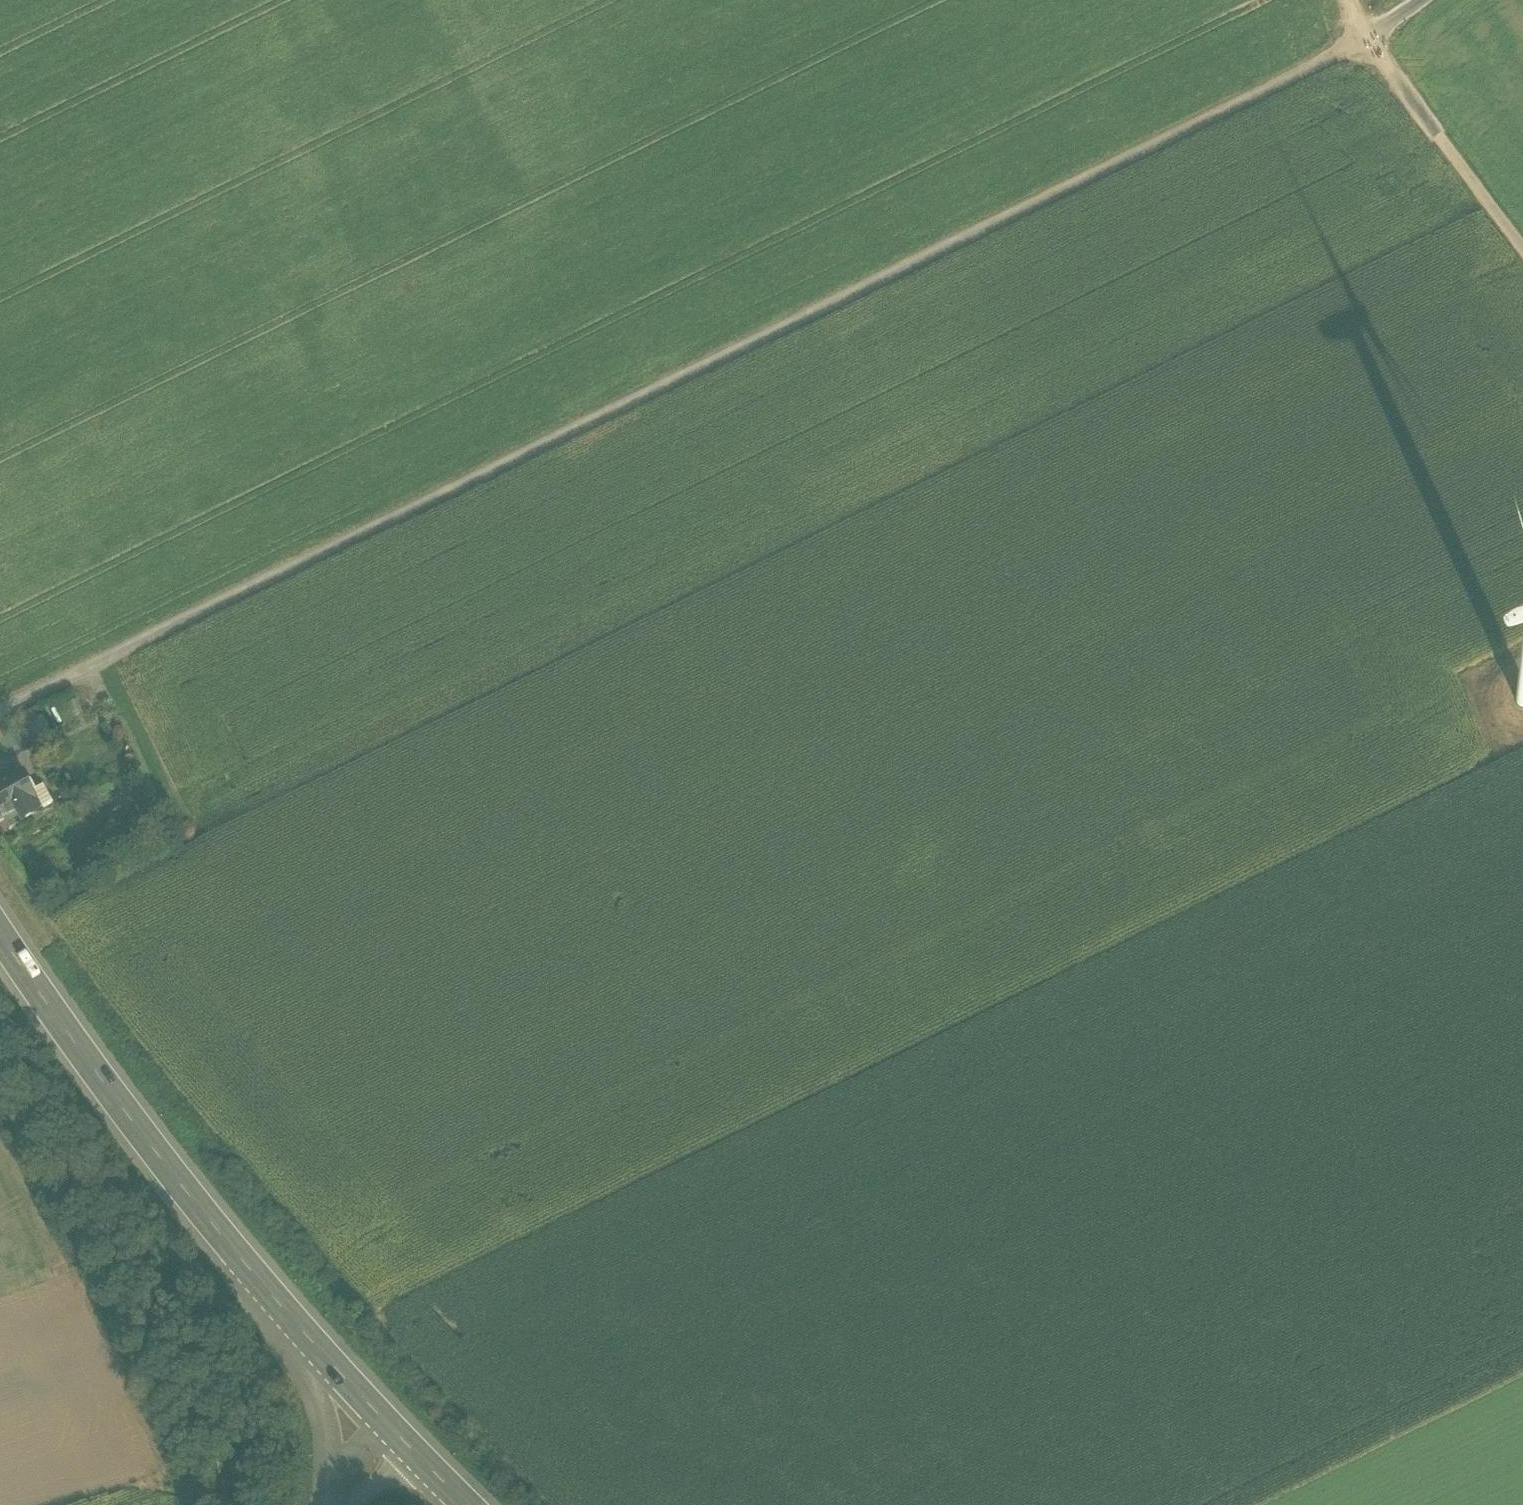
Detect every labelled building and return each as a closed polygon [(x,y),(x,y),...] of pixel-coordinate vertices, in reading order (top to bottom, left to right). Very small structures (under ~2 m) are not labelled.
[(3,820),(16,814),(19,820),(45,808),(28,773),(3,785),(0,779),(0,813),(3,820)]
